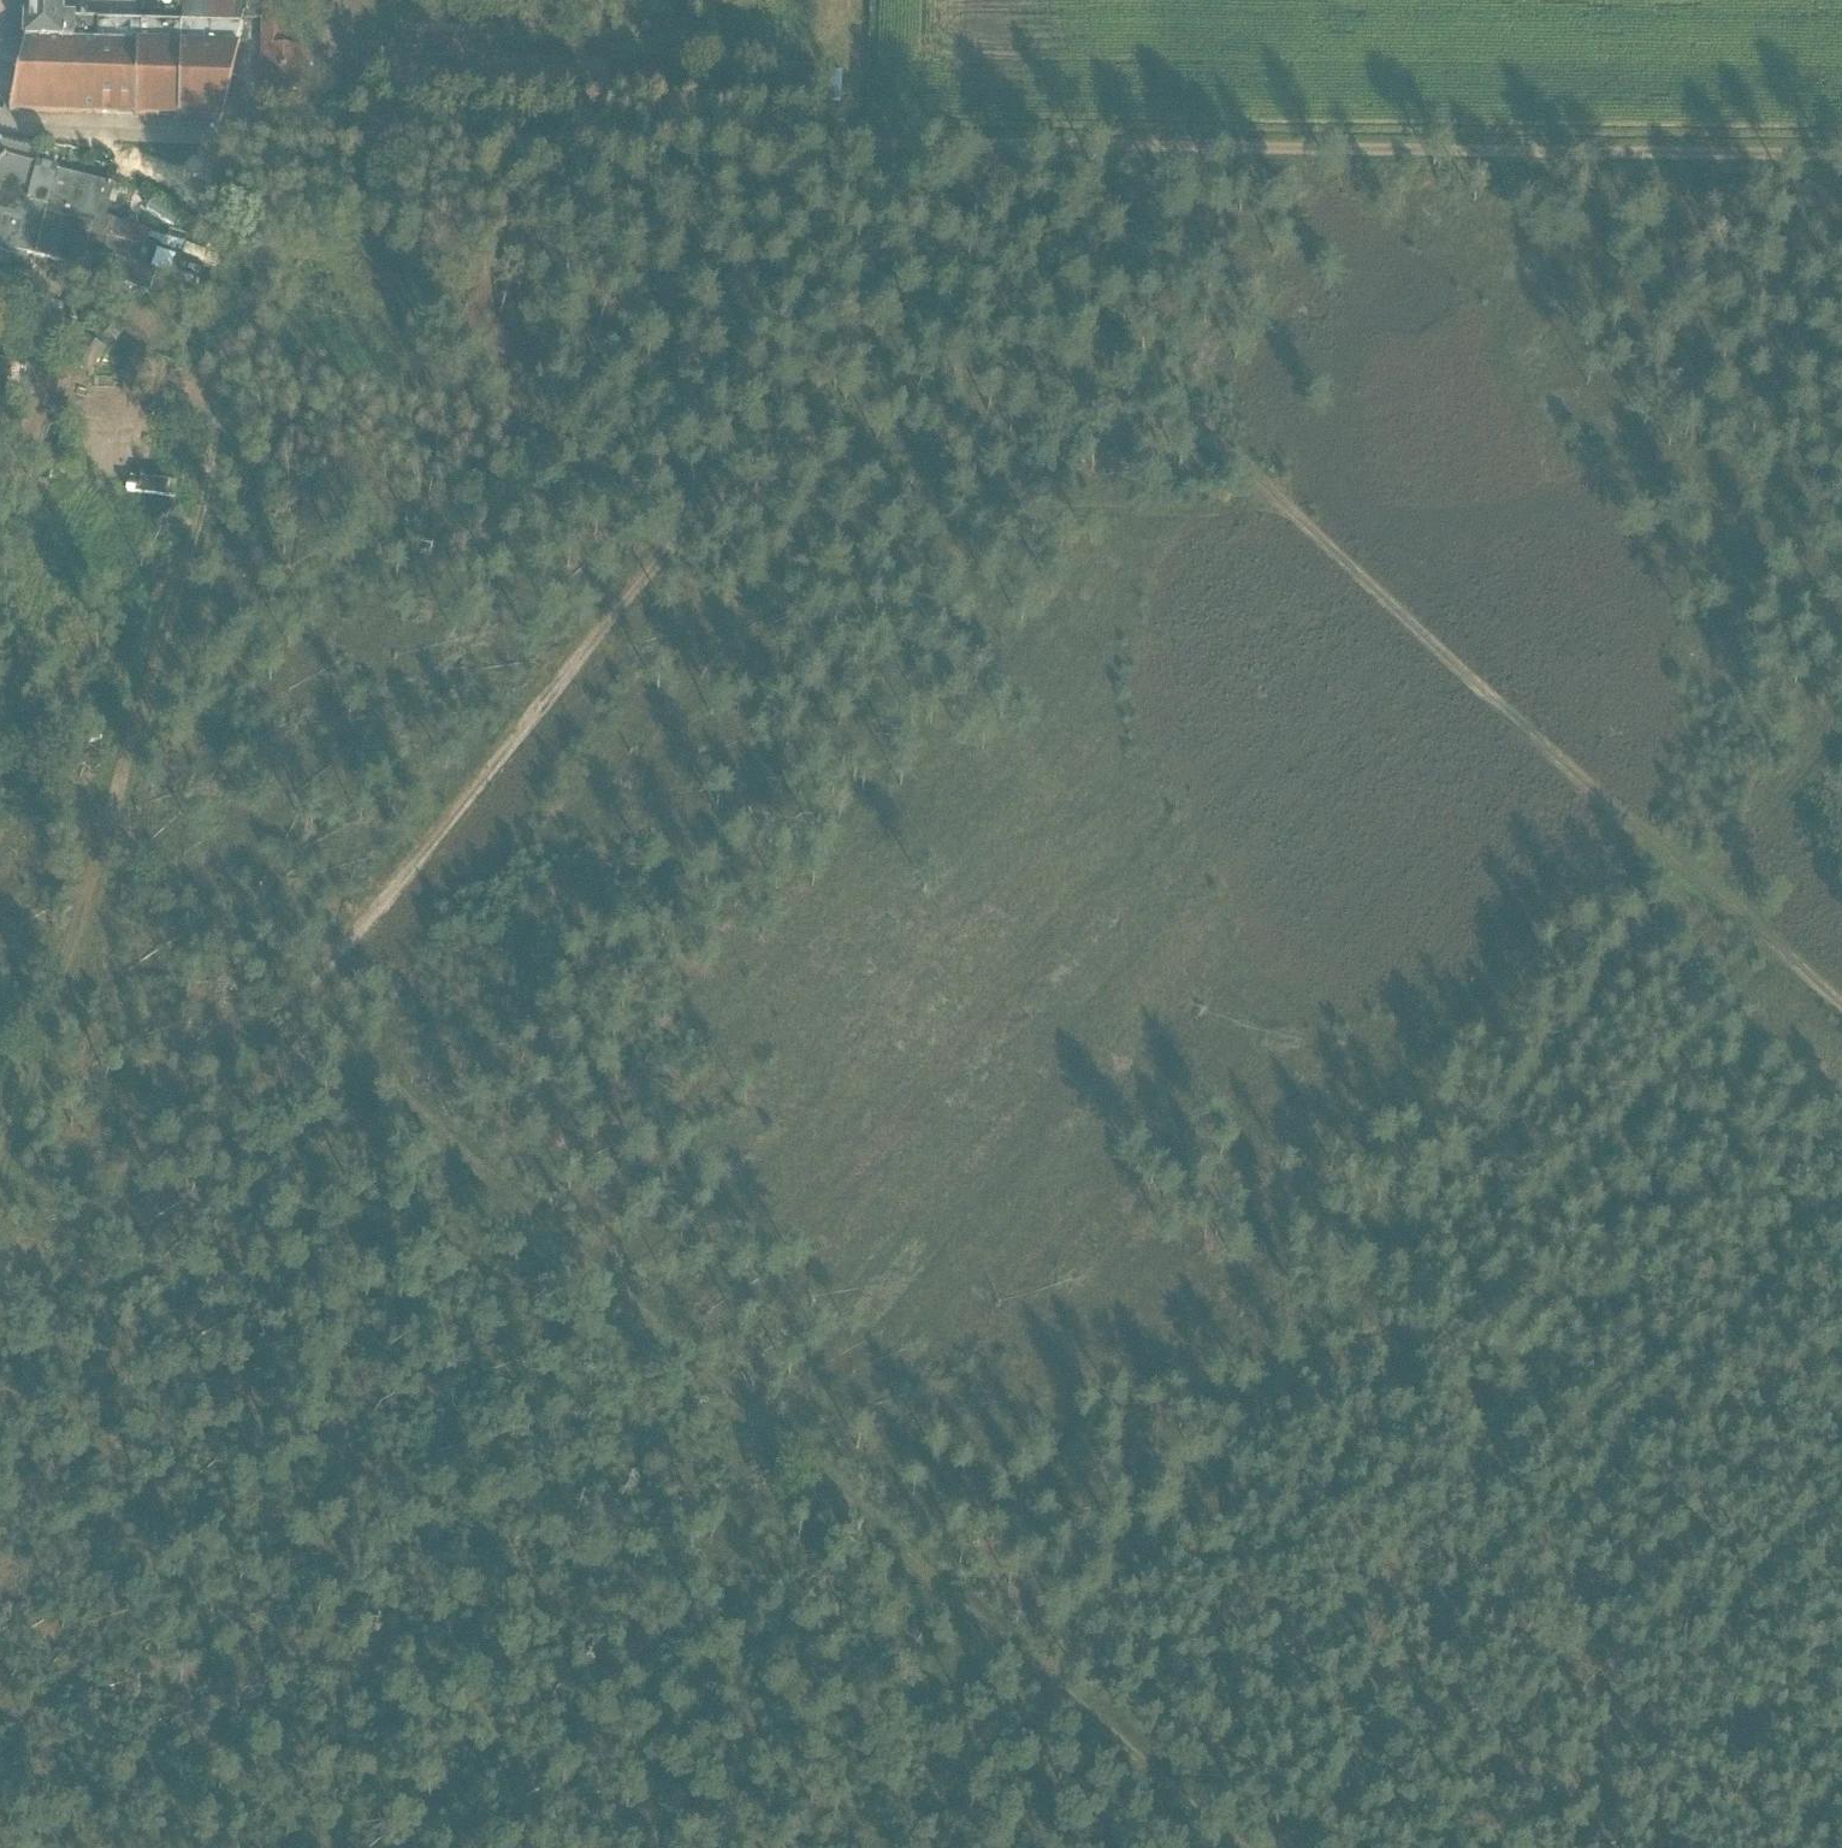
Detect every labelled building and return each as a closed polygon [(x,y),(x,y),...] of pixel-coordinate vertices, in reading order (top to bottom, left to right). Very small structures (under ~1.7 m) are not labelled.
[(180,45),(182,24),(75,20),(74,18),(64,18),(64,1),(37,0),(26,0),(26,40),(180,45)] [(262,91),(302,92),(302,50),(286,50),(289,0),(249,0),(244,20),(263,21),(262,91)] [(177,118),(223,120),(243,25),(182,24),(180,45),(177,118)] [(177,118),(180,45),(26,40),(9,112),(177,118)] [(81,269),(84,259),(99,262),(96,275),(150,292),(155,273),(136,267),(142,249),(145,249),(150,234),(104,219),(113,187),(52,171),(55,158),(42,156),(35,153),(0,144),(0,256),(12,259),(14,254),(81,269)] [(181,254),(187,236),(169,230),(163,248),(170,250),(169,252),(176,254),(176,252),(181,254)] [(2,400),(12,366),(0,363),(0,399),(2,400)]
